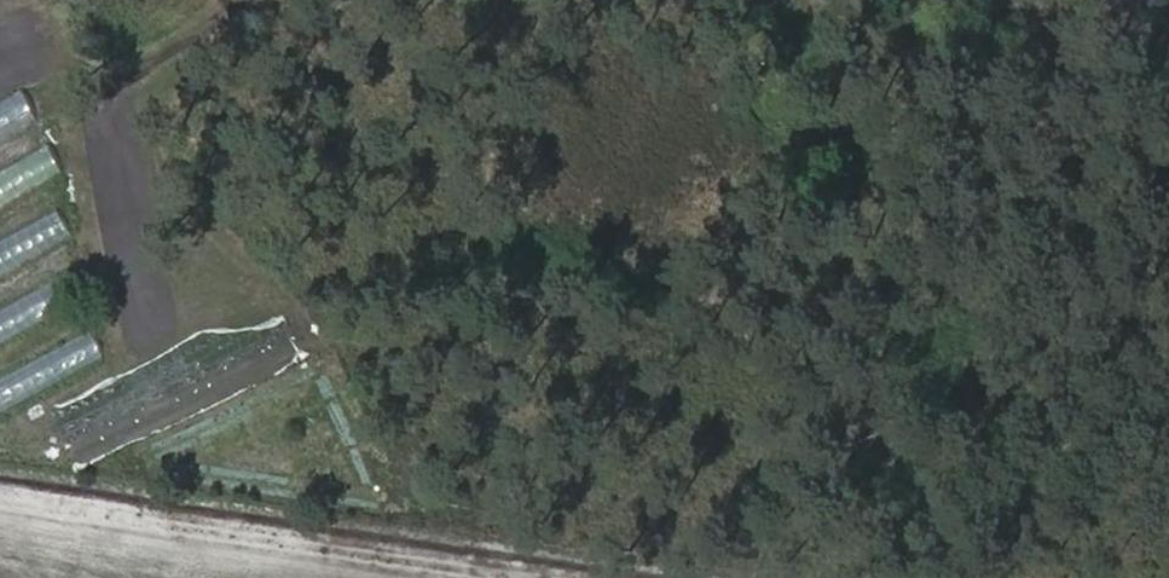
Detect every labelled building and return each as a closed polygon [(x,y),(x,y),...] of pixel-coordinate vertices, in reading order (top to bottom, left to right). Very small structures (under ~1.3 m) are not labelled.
[(40,121),(26,93),(0,105),(0,140),(40,121)] [(66,176),(54,150),(0,174),(0,206),(66,176)] [(76,241),(65,215),(0,242),(0,272),(76,241)] [(84,297),(72,274),(0,310),(0,340),(84,297)] [(109,359),(96,332),(0,377),(0,409),(109,359)]
